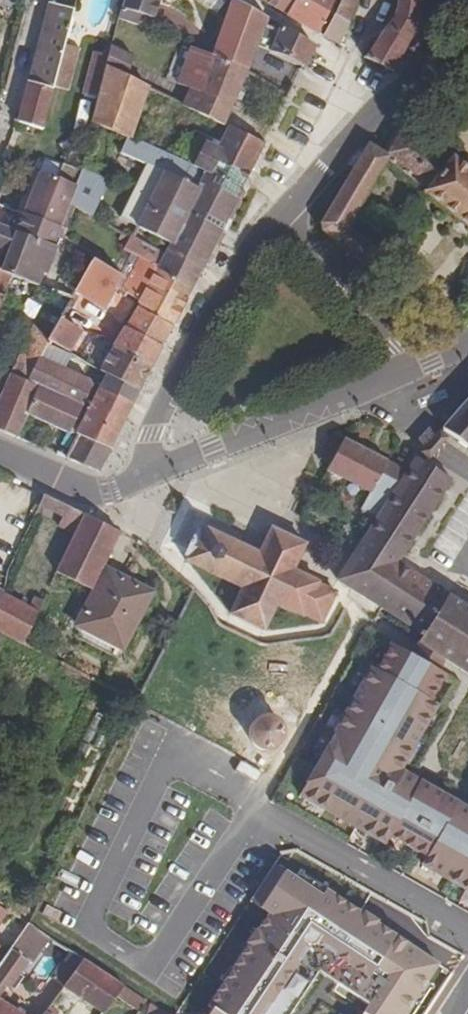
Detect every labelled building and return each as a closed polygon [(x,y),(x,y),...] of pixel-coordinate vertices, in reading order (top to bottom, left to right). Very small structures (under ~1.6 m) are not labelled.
[(120,7),(152,18),(158,0),(123,0),(120,7)] [(233,0),(231,0),(209,54),(247,71),(257,48),(266,26),(267,20),(233,0)] [(294,0),(257,0),(285,16),(294,0)] [(285,16),(317,34),(330,11),(336,0),(294,0),(285,16)] [(334,14),(349,24),(358,0),(357,0),(341,0),(334,14)] [(391,20),(363,58),(392,72),(418,23),(420,2),(396,2),(391,20)] [(29,81),(16,122),(41,130),(52,90),(63,45),(72,11),(50,5),(30,82),(29,81)] [(349,24),(334,14),(323,38),(340,46),(349,24)] [(257,48),(269,53),(277,31),(266,26),(257,48)] [(277,31),(269,53),(302,67),(304,69),(309,59),(314,61),(316,59),(313,51),(316,46),(312,44),(279,26),(277,31)] [(209,54),(174,41),(170,51),(175,53),(173,59),(184,64),(180,77),(185,79),(182,90),(188,92),(182,103),(180,107),(183,108),(220,125),(223,127),(225,124),(247,71),(209,54)] [(63,45),(52,90),(65,94),(75,48),(63,45)] [(132,59),(109,46),(106,60),(105,67),(127,78),(132,59)] [(105,67),(106,60),(92,55),(82,97),(97,101),(105,67)] [(92,122),(131,139),(149,88),(127,78),(105,67),(97,101),(92,122)] [(211,146),(220,125),(183,108),(175,128),(211,146)] [(371,272),(382,254),(349,228),(386,163),(424,192),(422,194),(467,230),(467,168),(452,155),(449,158),(402,120),(382,152),(366,143),(319,223),(321,232),(371,272)] [(206,172),(240,190),(263,143),(229,126),(206,172)] [(145,137),(142,144),(150,147),(153,140),(145,137)] [(206,172),(150,147),(142,144),(136,159),(145,163),(119,219),(168,244),(161,257),(129,239),(123,249),(134,255),(141,259),(191,286),(240,190),(206,172)] [(68,206),(80,172),(64,166),(57,179),(40,172),(21,216),(59,231),(68,206)] [(90,176),(80,172),(68,206),(74,208),(90,217),(99,195),(85,187),(90,176)] [(59,231),(21,216),(15,233),(54,243),(59,231)] [(423,222),(404,253),(423,265),(442,234),(423,222)] [(37,284),(41,274),(45,276),(56,248),(53,247),(54,243),(15,233),(0,226),(0,249),(6,251),(0,267),(0,270),(37,284)] [(141,259),(134,255),(122,277),(128,281),(141,259)] [(103,311),(117,288),(122,277),(91,259),(73,293),(103,311)] [(141,259),(128,281),(123,292),(140,302),(126,328),(160,347),(191,286),(141,259)] [(2,298),(7,285),(33,295),(37,284),(0,270),(0,297),(2,298)] [(29,325),(46,343),(47,340),(71,297),(51,290),(29,325)] [(140,302),(123,292),(111,318),(124,327),(126,328),(140,302)] [(71,297),(47,340),(70,352),(81,332),(79,331),(87,319),(82,316),(87,306),(71,297)] [(10,304),(20,315),(27,309),(17,298),(10,304)] [(124,327),(99,372),(105,375),(137,392),(160,347),(126,328),(124,327)] [(70,356),(46,343),(29,383),(36,386),(24,412),(27,414),(71,433),(89,385),(65,375),(70,356)] [(0,370),(0,393),(9,374),(0,370)] [(9,374),(0,393),(0,432),(15,439),(27,414),(24,412),(36,386),(29,383),(9,374)] [(129,407),(137,392),(105,375),(98,389),(129,407)] [(77,435),(65,460),(96,472),(129,407),(98,389),(75,434),(77,435)] [(442,427),(452,434),(467,446),(467,399),(442,427)] [(419,447),(431,433),(414,418),(401,432),(419,447)] [(426,464),(452,434),(442,427),(423,447),(414,457),(426,464)] [(376,517),(405,470),(344,440),(340,446),(331,464),(327,471),(369,492),(360,509),(376,517)] [(331,464),(340,446),(332,441),(322,459),(331,464)] [(335,581),(353,591),(404,623),(422,635),(417,643),(467,675),(467,607),(397,561),(449,478),(426,464),(414,457),(405,470),(376,517),(372,523),(335,581)] [(45,495),(34,515),(72,534),(56,572),(92,590),(104,565),(121,533),(45,495)] [(376,517),(360,509),(358,515),(372,523),(376,517)] [(321,580),(296,568),(308,543),(271,525),(259,550),(205,525),(204,524),(201,530),(199,529),(186,556),(188,557),(186,562),(241,589),(228,614),(266,631),(278,606),(303,618),(305,615),(322,624),(339,591),(331,588),(319,583),(321,580)] [(123,652),(155,591),(131,579),(104,565),(92,590),(74,626),(84,632),(80,639),(116,658),(120,651),(123,652)] [(43,601),(34,596),(30,605),(3,592),(0,598),(0,632),(4,634),(23,644),(32,626),(43,601)] [(63,643),(32,626),(23,644),(50,658),(54,660),(63,643)] [(295,802),(467,887),(467,804),(399,770),(447,673),(376,639),(295,802)] [(276,749),(283,742),(286,734),(286,726),(282,719),(276,714),(270,712),(262,712),(257,715),(251,721),(248,730),(250,739),(255,746),(265,750),(276,749)] [(255,749),(247,743),(239,755),(247,760),(255,749)] [(0,906),(0,924),(8,912),(0,906)] [(28,923),(10,910),(8,912),(0,924),(0,930),(15,941),(28,923)] [(291,917),(242,991),(276,1013),(308,1013),(316,1002),(302,993),(321,965),(328,970),(342,951),(291,917)] [(31,963),(49,937),(28,923),(15,941),(10,947),(29,961),(31,963)] [(29,961),(10,947),(0,963),(0,994),(5,987),(9,989),(29,961)] [(63,986),(82,958),(72,952),(64,963),(62,961),(51,978),(63,986)] [(117,995),(123,985),(119,983),(96,968),(82,958),(63,986),(87,1002),(104,1013),(117,995)] [(146,1000),(123,985),(117,995),(140,1010),(146,1000)] [(87,1002),(63,986),(45,1012),(48,1013),(79,1013),(87,1002)] [(0,998),(0,1013),(23,1013),(0,998)] [(146,1000),(140,1010),(146,1013),(167,1013),(146,1000)]
